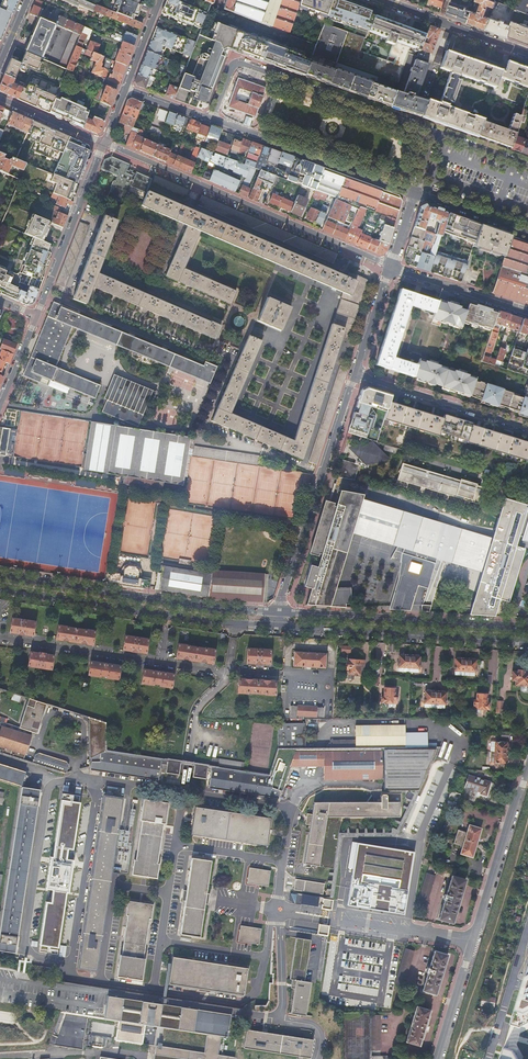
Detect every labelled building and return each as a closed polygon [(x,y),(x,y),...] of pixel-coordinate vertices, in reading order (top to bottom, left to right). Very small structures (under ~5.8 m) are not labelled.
[(0,6),(0,9),(12,14),(18,0),(2,0),(0,6)] [(30,14),(39,17),(43,9),(42,9),(42,8),(41,8),(43,2),(38,0),(36,0),(35,3),(30,14)] [(66,1),(73,4),(78,7),(79,5),(84,7),(85,8),(94,12),(96,5),(94,4),(86,1),(84,0),(63,0),(66,1)] [(139,1),(137,0),(109,0),(109,2),(112,3),(110,11),(119,14),(131,19),(132,19),(133,16),(137,5),(139,1)] [(161,13),(163,14),(167,16),(178,20),(182,21),(183,22),(186,23),(192,26),(193,25),(195,26),(195,27),(201,29),(207,13),(182,4),(178,2),(179,0),(167,0),(161,13)] [(223,9),(232,12),(233,8),(231,7),(231,5),(233,4),(234,0),(226,0),(223,9)] [(232,12),(261,24),(269,0),(236,0),(233,8),(232,12)] [(270,27),(289,35),(299,6),(301,0),(269,0),(261,24),(270,27)] [(299,6),(368,31),(374,16),(375,12),(350,3),(342,0),(301,0),(299,6)] [(467,23),(476,26),(485,30),(490,18),(484,16),(488,6),(493,7),(496,1),(495,1),(492,0),(476,0),(475,1),(481,3),(477,13),(473,12),(474,11),(472,10),(471,11),(467,23)] [(514,9),(527,14),(527,0),(518,0),(515,8),(514,9)] [(463,21),(467,23),(471,11),(466,9),(466,8),(465,8),(465,7),(451,2),(446,15),(463,21)] [(96,5),(94,12),(100,14),(105,16),(108,10),(96,5)] [(12,14),(0,9),(0,41),(7,27),(12,14)] [(39,17),(40,18),(47,21),(51,12),(46,10),(43,9),(39,17)] [(511,26),(509,35),(519,38),(527,42),(527,14),(514,9),(511,23),(511,26)] [(110,11),(108,10),(105,16),(110,18),(111,18),(117,20),(119,14),(110,11)] [(51,12),(47,21),(55,25),(59,16),(55,14),(51,12)] [(129,25),(131,19),(119,14),(117,20),(124,23),(129,25)] [(55,25),(56,25),(64,28),(67,20),(63,18),(59,16),(55,25)] [(347,32),(336,63),(397,84),(408,53),(417,57),(420,50),(423,43),(425,38),(426,35),(411,30),(410,29),(388,21),(382,19),(380,18),(374,16),(368,31),(386,38),(385,42),(392,45),(389,54),(396,57),(393,63),(366,53),(363,60),(357,58),(364,38),(347,32)] [(490,18),(485,30),(503,36),(508,38),(509,35),(511,26),(507,24),(504,23),(505,20),(501,19),(501,21),(500,20),(499,22),(493,19),(494,17),(490,16),(490,18)] [(26,52),(41,58),(45,50),(51,53),(60,32),(54,29),(56,25),(55,25),(47,21),(40,18),(33,35),(26,52)] [(140,30),(142,24),(133,20),(132,19),(131,19),(129,25),(133,27),(140,30)] [(67,20),(64,28),(72,32),(75,23),(71,21),(67,20)] [(75,23),(72,32),(73,32),(80,35),(82,32),(84,27),(79,25),(75,23)] [(304,76),(310,61),(302,58),(304,54),(269,41),(268,43),(260,40),(261,39),(218,23),(214,33),(217,34),(214,41),(219,43),(227,58),(230,49),(238,52),(281,67),(300,74),(304,76)] [(324,23),(316,45),(312,54),(336,63),(347,32),(324,23)] [(432,27),(429,26),(426,35),(425,38),(427,39),(427,40),(426,40),(426,41),(425,41),(424,43),(423,43),(420,50),(431,54),(436,41),(440,32),(439,30),(432,27)] [(84,27),(82,32),(87,35),(87,34),(90,35),(92,30),(84,27)] [(158,28),(156,27),(146,51),(160,56),(162,50),(164,51),(165,47),(171,50),(175,51),(181,54),(182,53),(190,57),(192,51),(194,48),(194,46),(196,43),(176,35),(172,34),(162,29),(158,28)] [(123,37),(135,42),(136,39),(137,36),(125,31),(123,37)] [(73,32),(59,66),(66,69),(71,58),(76,46),(78,41),(80,35),(73,32)] [(82,32),(80,35),(78,41),(83,43),(85,38),(86,39),(87,35),(82,32)] [(452,34),(445,32),(443,38),(450,41),(452,34)] [(122,42),(133,47),(134,44),(135,42),(123,37),(116,34),(114,39),(122,42)] [(207,47),(210,39),(199,35),(198,36),(196,43),(194,46),(208,52),(209,48),(207,47)] [(209,104),(227,58),(219,43),(214,41),(210,39),(207,47),(209,48),(208,52),(210,53),(198,82),(193,81),(194,77),(184,73),(181,81),(178,87),(189,91),(191,92),(191,90),(194,92),(192,98),(200,101),(208,104),(209,104)] [(87,50),(93,53),(96,54),(100,45),(90,41),(87,48),(87,50)] [(115,62),(126,66),(130,56),(133,47),(122,42),(119,50),(118,50),(117,53),(118,53),(115,62)] [(93,53),(87,50),(85,50),(81,48),(76,46),(71,58),(77,60),(80,53),(91,57),(93,53)] [(439,48),(434,62),(441,65),(446,51),(439,48)] [(450,72),(459,75),(480,82),(480,81),(484,83),(484,84),(497,88),(500,78),(502,71),(449,51),(446,50),(446,51),(441,65),(440,68),(450,72)] [(160,56),(146,51),(142,62),(141,65),(153,69),(154,70),(156,67),(157,67),(158,66),(158,64),(157,64),(158,61),(162,62),(164,58),(160,56)] [(41,58),(26,52),(21,63),(16,61),(11,59),(4,75),(15,79),(19,69),(21,70),(20,71),(25,73),(27,68),(27,66),(31,67),(37,70),(41,62),(40,62),(41,58)] [(91,57),(90,60),(96,62),(95,65),(91,73),(100,76),(103,67),(102,67),(101,68),(100,67),(102,64),(101,63),(103,59),(103,57),(96,54),(93,53),(91,57)] [(77,60),(71,58),(66,69),(67,69),(72,72),(74,66),(77,60)] [(403,94),(395,91),(389,106),(405,112),(421,117),(421,116),(427,102),(416,98),(428,65),(415,60),(412,68),(411,68),(410,71),(411,72),(403,94)] [(310,61),(304,76),(316,80),(329,85),(334,69),(310,61)] [(502,71),(500,78),(513,82),(513,81),(518,83),(518,84),(527,88),(527,68),(508,61),(504,72),(502,71)] [(125,69),(126,66),(115,62),(113,70),(111,69),(111,70),(122,75),(125,69)] [(177,70),(184,73),(186,67),(180,64),(177,70)] [(153,69),(141,65),(138,72),(137,74),(149,79),(150,75),(153,69)] [(103,67),(100,76),(105,79),(109,70),(103,67)] [(334,68),(334,69),(329,85),(338,88),(347,91),(353,75),(334,68)] [(119,84),(122,75),(111,70),(110,73),(107,80),(119,85),(119,84)] [(450,72),(445,87),(456,91),(460,80),(457,79),(459,75),(450,72)] [(149,79),(137,74),(135,81),(136,85),(145,89),(146,87),(146,85),(150,86),(152,80),(149,79)] [(18,99),(23,87),(13,83),(15,79),(4,75),(0,84),(0,91),(8,95),(18,99)] [(371,81),(353,75),(347,91),(356,94),(365,98),(371,83),(371,81)] [(233,94),(228,107),(255,117),(260,103),(265,88),(238,78),(237,81),(233,93),(233,94)] [(371,83),(365,98),(377,102),(389,106),(395,91),(385,88),(371,83)] [(104,85),(100,84),(94,99),(97,101),(100,93),(101,93),(104,85)] [(100,102),(106,86),(104,85),(101,93),(100,93),(97,101),(100,102)] [(165,96),(174,99),(178,88),(169,85),(166,94),(165,96)] [(113,99),(116,91),(106,86),(100,102),(107,105),(110,106),(113,99)] [(49,113),(50,111),(54,101),(23,87),(18,99),(29,104),(49,113)] [(456,91),(445,87),(440,102),(448,105),(449,102),(452,103),(456,91)] [(64,90),(59,88),(57,94),(56,96),(61,98),(64,90)] [(90,110),(61,98),(60,101),(55,99),(54,101),(50,111),(67,118),(84,125),(86,118),(90,110)] [(127,100),(125,106),(139,111),(142,102),(135,100),(132,98),(127,100)] [(440,102),(439,103),(428,99),(427,102),(421,116),(452,127),(478,136),(483,122),(484,119),(472,115),(472,116),(467,114),(467,113),(448,106),(448,105),(440,102)] [(105,110),(107,105),(100,102),(98,107),(105,110)] [(125,125),(133,128),(139,111),(125,106),(124,107),(119,121),(119,123),(125,125)] [(2,119),(3,118),(8,120),(9,117),(2,114),(4,109),(0,107),(0,119),(2,119)] [(2,114),(9,117),(12,112),(4,109),(2,114)] [(165,122),(169,112),(164,110),(160,109),(157,115),(159,116),(158,119),(165,122)] [(9,117),(8,120),(6,124),(27,133),(32,121),(22,116),(12,112),(9,117)] [(183,117),(169,112),(165,122),(165,123),(176,126),(175,130),(180,132),(181,128),(182,126),(185,118),(183,117)] [(483,122),(478,136),(486,139),(502,145),(511,148),(514,136),(521,116),(513,114),(508,130),(483,122)] [(86,118),(84,125),(83,128),(90,131),(96,134),(100,132),(106,118),(100,115),(98,119),(94,117),(92,121),(86,118)] [(195,122),(190,120),(187,128),(186,129),(197,133),(200,125),(201,124),(195,122)] [(42,125),(32,121),(27,133),(63,150),(69,137),(42,125)] [(125,125),(119,123),(116,128),(120,130),(119,132),(125,134),(126,131),(131,133),(126,145),(131,147),(139,130),(133,128),(125,125)] [(197,133),(196,138),(204,141),(209,128),(202,125),(200,125),(197,133)] [(147,132),(160,137),(161,134),(162,130),(149,126),(148,128),(147,132)] [(207,137),(217,141),(221,131),(219,130),(210,127),(207,137)] [(139,151),(144,139),(144,138),(140,137),(142,131),(139,130),(131,147),(133,148),(139,151)] [(514,136),(511,148),(510,149),(512,150),(520,153),(524,140),(514,136)] [(87,145),(69,137),(63,150),(53,174),(61,178),(76,183),(77,184),(84,167),(84,165),(86,162),(86,161),(90,159),(92,154),(90,150),(88,145),(87,145)] [(238,153),(243,139),(238,137),(237,138),(235,138),(234,140),(231,149),(237,151),(236,153),(238,153)] [(150,156),(152,156),(157,144),(144,139),(139,151),(150,156)] [(248,152),(252,142),(244,139),(243,139),(238,153),(243,154),(244,151),(248,152)] [(520,153),(526,155),(527,156),(527,142),(524,140),(520,153)] [(214,150),(227,155),(230,146),(217,141),(214,150)] [(182,169),(191,173),(195,163),(193,163),(185,159),(186,158),(185,157),(184,159),(179,157),(185,143),(183,142),(179,152),(173,165),(182,169)] [(260,170),(263,172),(271,149),(268,148),(254,143),(252,142),(248,152),(244,164),(250,167),(253,168),(260,170)] [(160,160),(165,162),(170,150),(157,144),(152,156),(160,160)] [(197,158),(201,149),(195,147),(190,158),(194,160),(196,161),(197,158)] [(210,159),(212,153),(202,149),(201,149),(197,158),(204,160),(205,157),(210,159)] [(274,175),(276,168),(278,163),(281,153),(279,152),(271,149),(263,172),(274,175)] [(167,163),(173,165),(179,152),(175,150),(174,152),(170,150),(165,162),(167,163)] [(7,174),(11,165),(23,170),(25,164),(15,160),(12,158),(8,160),(3,158),(4,155),(0,153),(0,171),(7,174)] [(209,162),(216,165),(220,155),(213,153),(212,153),(210,159),(209,162)] [(290,168),(294,157),(285,154),(284,154),(281,153),(278,163),(290,168)] [(236,192),(239,194),(250,167),(244,164),(235,161),(226,158),(225,160),(224,160),(225,157),(220,155),(216,165),(227,170),(228,169),(233,171),(232,172),(241,176),(239,181),(213,170),(212,175),(209,181),(213,182),(236,192)] [(286,180),(289,181),(302,186),(306,187),(315,191),(324,168),(315,165),(294,157),(290,168),(289,173),(286,180)] [(132,173),(129,171),(128,171),(127,170),(128,165),(111,158),(104,161),(101,169),(117,176),(115,182),(113,181),(107,197),(119,202),(124,191),(129,193),(137,173),(136,173),(135,174),(132,173)] [(239,194),(246,197),(249,189),(245,187),(253,168),(250,167),(239,194)] [(281,178),(286,180),(289,173),(276,168),(274,175),(276,176),(281,178)] [(336,198),(344,176),(342,175),(327,169),(324,168),(315,191),(327,195),(336,198)] [(266,188),(270,190),(272,185),(276,176),(274,175),(263,172),(260,170),(249,198),(257,201),(261,191),(260,191),(256,189),(256,188),(257,186),(258,187),(261,180),(268,183),(266,188)] [(203,178),(209,181),(212,175),(205,172),(202,178),(203,178)] [(137,173),(129,193),(144,199),(147,192),(149,188),(150,184),(152,179),(149,178),(137,173)] [(152,179),(150,184),(185,199),(189,190),(154,175),(153,177),(152,179)] [(277,187),(281,178),(276,176),(272,185),(277,187)] [(344,176),(336,198),(322,230),(330,233),(340,237),(345,239),(359,207),(366,209),(371,211),(381,215),(387,217),(396,220),(397,216),(402,202),(400,199),(399,195),(364,183),(344,176)] [(76,183),(61,178),(58,185),(62,186),(59,196),(69,200),(72,191),(76,183)] [(268,203),(273,192),(270,191),(267,197),(263,195),(260,200),(268,203)] [(324,200),(327,195),(315,191),(313,196),(324,200)] [(144,199),(141,200),(139,207),(147,208),(182,223),(188,225),(165,276),(176,280),(197,289),(215,297),(230,304),(235,291),(184,269),(201,231),(344,293),(341,303),(340,306),(338,312),(334,324),(332,323),(294,440),(230,413),(261,341),(249,335),(212,420),(302,459),(344,333),(349,335),(355,317),(356,312),(357,308),(366,281),(349,274),(347,278),(339,274),(321,267),(301,258),(283,250),(264,242),(245,234),(226,225),(188,209),(176,204),(152,193),(147,192),(144,199)] [(59,196),(53,193),(51,197),(57,200),(56,204),(65,208),(68,202),(72,204),(73,202),(69,200),(59,196)] [(269,202),(278,206),(282,198),(273,194),(269,202)] [(337,254),(202,196),(198,205),(333,263),(337,254)] [(294,203),(291,212),(301,216),(308,200),(297,196),(294,203)] [(278,206),(291,212),(294,203),(282,198),(278,206)] [(434,234),(441,237),(443,232),(448,213),(435,208),(427,205),(420,209),(414,227),(415,227),(424,230),(428,218),(438,222),(434,234)] [(69,212),(54,206),(52,210),(54,211),(52,218),(53,218),(51,222),(63,227),(66,220),(69,212)] [(346,240),(356,244),(362,231),(356,228),(357,226),(358,226),(359,226),(359,224),(362,219),(364,214),(366,209),(359,207),(345,239),(346,240)] [(306,219),(315,222),(319,212),(311,208),(306,219)] [(319,212),(315,222),(321,225),(326,213),(320,211),(319,212)] [(448,213),(443,232),(461,239),(470,242),(471,240),(475,241),(480,225),(473,222),(448,213)] [(48,221),(33,215),(32,218),(30,217),(29,221),(28,220),(25,226),(26,227),(25,230),(26,231),(25,234),(32,237),(34,237),(40,240),(42,236),(43,237),(45,234),(47,229),(47,228),(48,226),(47,226),(48,221)] [(117,221),(113,219),(104,216),(102,224),(97,238),(75,294),(73,299),(86,304),(87,299),(92,286),(103,291),(117,297),(130,303),(143,308),(148,310),(154,313),(174,321),(196,331),(215,339),(221,325),(210,321),(210,322),(154,298),(148,295),(145,294),(97,273),(117,221)] [(384,225),(393,228),(396,221),(396,220),(387,217),(385,221),(384,225)] [(80,222),(56,284),(65,287),(89,226),(80,222)] [(380,241),(388,244),(391,236),(393,228),(384,225),(381,232),(381,231),(380,232),(379,234),(380,236),(379,241),(380,241)] [(496,231),(480,225),(475,241),(474,244),(480,246),(480,248),(489,251),(498,255),(499,253),(505,255),(511,236),(496,231)] [(364,248),(366,249),(370,241),(371,238),(374,230),(372,229),(364,226),(363,228),(362,230),(362,231),(356,244),(364,248)] [(412,232),(411,237),(438,247),(441,237),(434,234),(424,230),(415,227),(414,227),(412,232)] [(511,236),(505,255),(502,262),(493,292),(508,297),(524,303),(527,290),(527,275),(527,272),(527,242),(525,241),(511,236)] [(40,240),(34,237),(31,245),(27,254),(25,261),(23,265),(22,264),(19,273),(16,274),(9,271),(9,272),(3,270),(0,268),(0,291),(1,291),(0,293),(7,296),(13,299),(17,289),(20,283),(29,286),(39,290),(42,281),(39,280),(41,277),(44,268),(45,265),(47,261),(50,254),(49,253),(46,252),(49,246),(50,244),(40,240)] [(410,239),(408,246),(422,252),(435,256),(436,252),(438,247),(411,237),(410,239)] [(372,251),(375,253),(380,241),(379,241),(376,240),(375,243),(370,241),(366,249),(372,251)] [(380,241),(375,253),(379,255),(386,252),(388,245),(388,244),(380,241)] [(407,265),(430,272),(433,264),(435,256),(422,252),(408,246),(404,258),(407,265)] [(460,274),(458,281),(461,282),(462,280),(468,262),(436,252),(435,256),(433,264),(430,272),(434,273),(436,266),(436,265),(445,268),(444,269),(442,276),(449,278),(452,272),(452,270),(460,273),(460,274)] [(17,289),(13,299),(16,300),(27,305),(34,303),(36,296),(39,290),(29,286),(26,293),(17,289)] [(394,371),(414,377),(418,364),(416,363),(416,365),(396,358),(393,357),(410,305),(413,306),(435,313),(438,301),(419,295),(416,294),(414,294),(401,289),(376,365),(388,369),(390,369),(392,370),(394,371)] [(281,330),(291,307),(267,297),(258,320),(268,325),(281,330)] [(439,300),(438,301),(435,313),(431,323),(440,326),(441,323),(442,321),(446,322),(450,323),(458,326),(462,327),(463,323),(464,320),(469,322),(469,323),(472,324),(471,324),(472,325),(476,326),(477,326),(477,325),(483,327),(484,326),(490,329),(492,329),(493,328),(494,324),(497,313),(498,312),(492,310),(479,306),(477,305),(476,306),(469,304),(467,311),(462,309),(460,308),(461,307),(457,306),(450,303),(446,302),(439,300)] [(77,314),(77,313),(54,303),(48,317),(33,353),(24,375),(39,382),(42,376),(95,398),(100,386),(56,367),(73,327),(209,383),(216,366),(205,361),(203,366),(102,325),(77,314)] [(500,312),(498,312),(497,313),(494,324),(496,324),(496,326),(498,327),(498,326),(499,327),(500,325),(507,328),(510,316),(500,312)] [(245,317),(236,316),(235,324),(244,325),(245,317)] [(521,319),(510,316),(507,328),(505,331),(510,333),(511,329),(519,331),(523,320),(521,319)] [(525,320),(523,320),(519,331),(518,333),(526,336),(527,332),(527,333),(527,321),(525,320)] [(499,329),(493,328),(492,329),(485,352),(491,354),(499,329)] [(526,349),(527,347),(527,344),(527,336),(526,336),(518,333),(516,340),(515,343),(506,370),(519,374),(527,377),(527,350),(526,349)] [(13,354),(15,349),(17,344),(7,340),(3,349),(0,348),(0,349),(13,354)] [(502,343),(496,360),(501,362),(503,357),(504,354),(505,349),(504,349),(506,344),(502,343)] [(5,362),(9,363),(11,359),(13,354),(0,349),(0,360),(5,362)] [(496,360),(484,356),(482,362),(494,366),(496,360)] [(418,364),(414,377),(417,378),(418,377),(421,378),(421,379),(425,381),(427,381),(428,382),(428,383),(434,385),(435,384),(443,386),(447,388),(450,389),(452,390),(455,391),(458,392),(463,393),(465,394),(471,396),(476,381),(476,379),(469,377),(469,375),(466,374),(458,371),(455,370),(454,372),(447,370),(440,367),(440,366),(440,365),(437,364),(429,362),(426,361),(425,362),(419,361),(418,364)] [(309,461),(317,464),(348,368),(340,365),(309,461)] [(146,416),(156,392),(115,375),(109,389),(105,398),(108,400),(103,412),(138,426),(143,414),(146,416)] [(527,386),(525,393),(526,394),(527,394),(526,399),(524,399),(518,397),(513,395),(512,395),(513,393),(498,389),(490,386),(491,385),(490,385),(480,382),(479,383),(476,381),(471,396),(475,398),(475,396),(482,398),(481,400),(481,401),(489,404),(497,407),(497,404),(508,408),(519,411),(518,413),(521,414),(526,416),(526,417),(527,417),(527,385),(527,386)] [(387,411),(390,402),(392,394),(371,388),(367,387),(361,390),(358,398),(357,402),(369,406),(377,408),(387,411)] [(355,408),(347,433),(366,439),(369,429),(371,429),(372,424),(373,425),(376,416),(367,414),(369,406),(357,402),(356,405),(355,408)] [(400,449),(431,458),(433,453),(485,469),(489,470),(521,480),(527,456),(527,442),(515,438),(493,431),(472,425),(473,423),(459,419),(444,415),(443,418),(432,415),(413,409),(395,404),(393,403),(392,403),(390,402),(387,411),(377,442),(400,449)] [(194,445),(196,437),(191,436),(166,433),(141,429),(116,425),(92,421),(84,470),(109,473),(112,474),(129,476),(128,482),(141,484),(140,486),(149,487),(150,485),(162,487),(163,482),(183,485),(189,448),(194,449),(194,445)] [(9,429),(0,427),(0,455),(4,455),(9,429)] [(9,429),(4,455),(12,457),(16,431),(9,429)] [(355,464),(359,465),(368,468),(369,465),(387,460),(388,457),(373,441),(361,444),(359,450),(357,456),(355,464)] [(348,448),(357,456),(359,450),(361,444),(348,448)] [(259,455),(194,445),(194,449),(193,456),(215,459),(238,463),(258,466),(259,455)] [(355,464),(346,461),(342,460),(337,477),(340,477),(354,480),(359,465),(355,464)] [(462,497),(461,499),(460,504),(464,505),(465,500),(466,498),(479,502),(483,487),(480,486),(402,463),(400,468),(398,472),(399,472),(397,478),(405,480),(403,486),(406,488),(408,483),(408,481),(421,485),(421,487),(419,491),(423,493),(425,488),(425,486),(438,490),(445,492),(443,499),(447,500),(448,495),(449,493),(462,497)] [(308,605),(344,607),(344,604),(346,604),(351,604),(351,587),(334,588),(336,582),(352,529),(353,529),(352,532),(392,544),(402,512),(362,500),(360,505),(358,504),(361,494),(342,491),(338,504),(337,507),(334,506),(335,503),(330,502),(327,501),(311,554),(313,555),(320,557),(321,554),(323,555),(319,567),(310,565),(304,586),(312,589),(312,591),(308,605)] [(489,616),(495,598),(506,602),(508,602),(521,560),(524,549),(514,546),(517,538),(517,539),(518,536),(522,537),(521,541),(522,541),(527,543),(527,512),(525,511),(526,505),(514,501),(505,498),(491,545),(489,544),(466,537),(458,561),(482,568),(484,569),(480,581),(470,615),(489,616)] [(481,572),(482,568),(458,561),(466,537),(489,544),(491,539),(402,512),(392,544),(398,546),(400,541),(402,542),(412,525),(416,525),(416,524),(417,524),(417,523),(417,522),(418,522),(418,521),(419,521),(420,521),(421,521),(422,521),(423,521),(423,522),(424,522),(424,523),(424,524),(425,524),(425,525),(425,526),(436,526),(441,527),(446,528),(452,532),(449,539),(447,545),(444,555),(442,560),(481,572)] [(400,562),(404,563),(401,575),(404,576),(399,592),(414,597),(415,594),(414,593),(417,584),(428,588),(437,558),(439,558),(440,554),(444,555),(447,545),(449,539),(452,532),(446,528),(441,527),(436,526),(425,526),(425,525),(425,524),(424,524),(424,523),(424,522),(423,522),(423,521),(422,521),(421,521),(420,521),(419,521),(418,521),(418,522),(417,522),(417,523),(417,524),(416,524),(416,525),(412,525),(402,542),(404,543),(401,553),(400,562)] [(398,579),(388,610),(410,611),(414,597),(399,592),(404,576),(401,575),(404,563),(400,562),(398,579)] [(140,587),(149,589),(150,580),(151,578),(138,576),(138,574),(139,571),(136,567),(128,566),(124,569),(124,572),(123,574),(111,572),(110,572),(110,576),(109,582),(118,584),(140,587)] [(159,590),(208,598),(211,573),(162,566),(161,574),(157,573),(155,586),(159,586),(159,590)] [(211,573),(208,598),(267,602),(270,578),(270,575),(212,569),(212,570),(211,573)] [(35,622),(12,618),(10,632),(19,634),(24,635),(24,634),(33,636),(35,622)] [(68,627),(58,625),(56,639),(62,640),(63,640),(68,641),(69,641),(80,643),(80,642),(87,643),(87,644),(93,645),(95,631),(85,629),(85,630),(68,628),(68,627)] [(148,640),(125,636),(123,650),(132,651),(132,652),(137,653),(138,652),(146,653),(148,640)] [(188,645),(178,644),(176,658),(182,659),(183,658),(189,659),(189,660),(200,662),(200,661),(207,662),(213,663),(215,650),(205,648),(205,649),(188,646),(188,645)] [(270,650),(247,649),(247,662),(256,663),(256,664),(261,664),(261,663),(270,664),(270,650)] [(39,653),(30,652),(28,666),(51,669),(53,655),(45,654),(39,652),(39,653)] [(326,653),(294,652),(293,667),(325,668),(326,653)] [(404,656),(399,655),(399,667),(408,667),(419,668),(420,657),(415,656),(415,655),(410,655),(404,654),(404,656)] [(466,658),(460,658),(460,659),(455,659),(455,670),(465,671),(475,671),(476,660),(471,660),(471,659),(466,658)] [(364,661),(347,659),(346,670),(348,670),(348,674),(360,675),(360,667),(364,666),(364,661)] [(120,666),(90,661),(88,675),(100,677),(100,675),(107,676),(106,678),(118,680),(120,666)] [(173,674),(144,670),(142,683),(153,685),(154,684),(160,685),(160,686),(172,687),(173,674)] [(518,671),(513,671),(512,680),(515,680),(515,685),(527,686),(527,672),(524,672),(524,670),(518,670),(518,671)] [(245,679),(238,679),(238,693),(248,693),(248,692),(265,693),(265,694),(275,694),(275,681),(270,680),(270,681),(263,681),(263,680),(251,679),(251,680),(245,680),(245,679)] [(394,688),(384,688),(384,696),(381,696),(381,702),(396,703),(397,695),(393,695),(394,688)] [(435,690),(430,690),(430,692),(425,691),(424,703),(434,703),(445,704),(445,693),(441,692),(441,691),(435,690)] [(487,694),(476,693),(476,700),(474,700),(473,708),(489,709),(489,703),(486,702),(487,694)] [(20,696),(13,694),(12,700),(18,702),(20,696)] [(28,699),(19,727),(0,721),(0,751),(23,759),(32,731),(37,733),(46,704),(28,699)] [(504,703),(497,703),(497,715),(506,716),(507,707),(503,707),(504,703)] [(291,707),(290,719),(324,718),(324,708),(316,708),(316,707),(298,706),(298,707),(291,707)] [(104,723),(85,717),(84,719),(88,725),(89,767),(91,768),(91,769),(157,780),(159,771),(165,772),(165,773),(178,774),(180,763),(104,751),(104,723)] [(278,747),(305,747),(305,722),(278,723),(278,747)] [(355,724),(355,746),(405,746),(405,744),(405,724),(355,724)] [(506,742),(495,742),(494,762),(505,763),(505,758),(507,758),(508,747),(506,747),(506,742)] [(295,749),(290,765),(324,765),(324,779),(381,778),(381,748),(295,749)] [(439,748),(383,748),(383,790),(417,791),(439,748)] [(281,795),(290,765),(295,749),(279,749),(269,776),(194,765),(192,776),(206,778),(207,769),(211,770),(209,785),(278,796),(278,794),(281,795)] [(33,762),(66,772),(69,765),(67,762),(39,753),(35,755),(33,762)] [(19,786),(0,917),(0,949),(15,951),(39,789),(21,787),(21,785),(19,784),(23,771),(0,764),(0,780),(19,786)] [(491,782),(469,775),(465,788),(481,792),(480,794),(487,796),(491,782)] [(85,793),(65,790),(62,810),(54,810),(35,939),(43,940),(40,960),(60,963),(70,888),(62,887),(65,867),(73,868),(85,793)] [(407,798),(413,801),(416,795),(410,792),(407,798)] [(341,835),(342,835),(344,821),(344,820),(344,816),(403,816),(403,802),(391,802),(391,796),(390,794),(386,794),(385,796),(384,802),(318,802),(316,815),(314,825),(308,863),(336,868),(341,835)] [(122,798),(104,795),(78,967),(96,970),(122,798)] [(167,803),(143,799),(140,820),(141,820),(136,860),(134,860),(132,874),(156,878),(159,864),(157,863),(163,823),(165,824),(167,803)] [(270,818),(195,807),(191,834),(266,845),(270,818)] [(481,829),(469,825),(460,854),(472,857),(481,829)] [(354,904),(402,913),(411,858),(363,849),(354,904)] [(211,860),(192,857),(180,934),(199,937),(211,860)] [(270,870),(250,867),(247,883),(268,886),(270,870)] [(435,876),(427,873),(418,905),(426,908),(435,876)] [(465,879),(452,875),(440,918),(453,922),(465,879)] [(325,883),(296,879),(294,889),(323,894),(325,883)] [(329,910),(330,905),(331,899),(290,893),(294,905),(329,910)] [(153,905),(128,901),(126,915),(128,915),(122,955),(120,955),(117,976),(141,979),(144,958),(143,958),(149,918),(150,918),(153,905)] [(289,929),(326,935),(327,928),(321,927),(321,928),(300,924),(301,919),(302,914),(291,912),(289,929)] [(262,928),(241,925),(238,941),(259,944),(262,928)] [(388,1003),(395,945),(369,942),(370,937),(347,934),(346,938),(351,938),(349,957),(337,955),(332,996),(388,1003)] [(290,1013),(304,1015),(309,982),(303,981),(309,939),(296,937),(290,978),(291,979),(291,983),(293,984),(292,987),(294,988),(290,1013)] [(414,951),(406,948),(396,983),(404,985),(414,951)] [(448,955),(435,951),(423,989),(435,993),(448,955)] [(248,967),(172,956),(168,983),(244,995),(248,967)] [(499,1058),(514,1058),(509,1049),(513,1034),(527,1024),(527,963),(499,1058)] [(104,1017),(103,1019),(104,1019),(118,1021),(115,1040),(141,1044),(144,1025),(193,1032),(227,1038),(231,1014),(196,1008),(107,995),(104,1017)] [(430,1010),(416,1006),(405,1041),(419,1046),(425,1029),(430,1010)] [(61,1012),(49,1043),(54,1045),(82,1049),(87,1016),(61,1012)] [(379,1016),(371,1016),(371,1051),(380,1051),(379,1016)] [(312,1039),(246,1028),(243,1047),(310,1057),(312,1039)] [(95,1034),(94,1039),(97,1040),(96,1045),(105,1047),(108,1036),(95,1034)] [(207,1035),(204,1053),(156,1046),(155,1054),(188,1058),(233,1058),(233,1057),(217,1055),(220,1037),(207,1035)]
